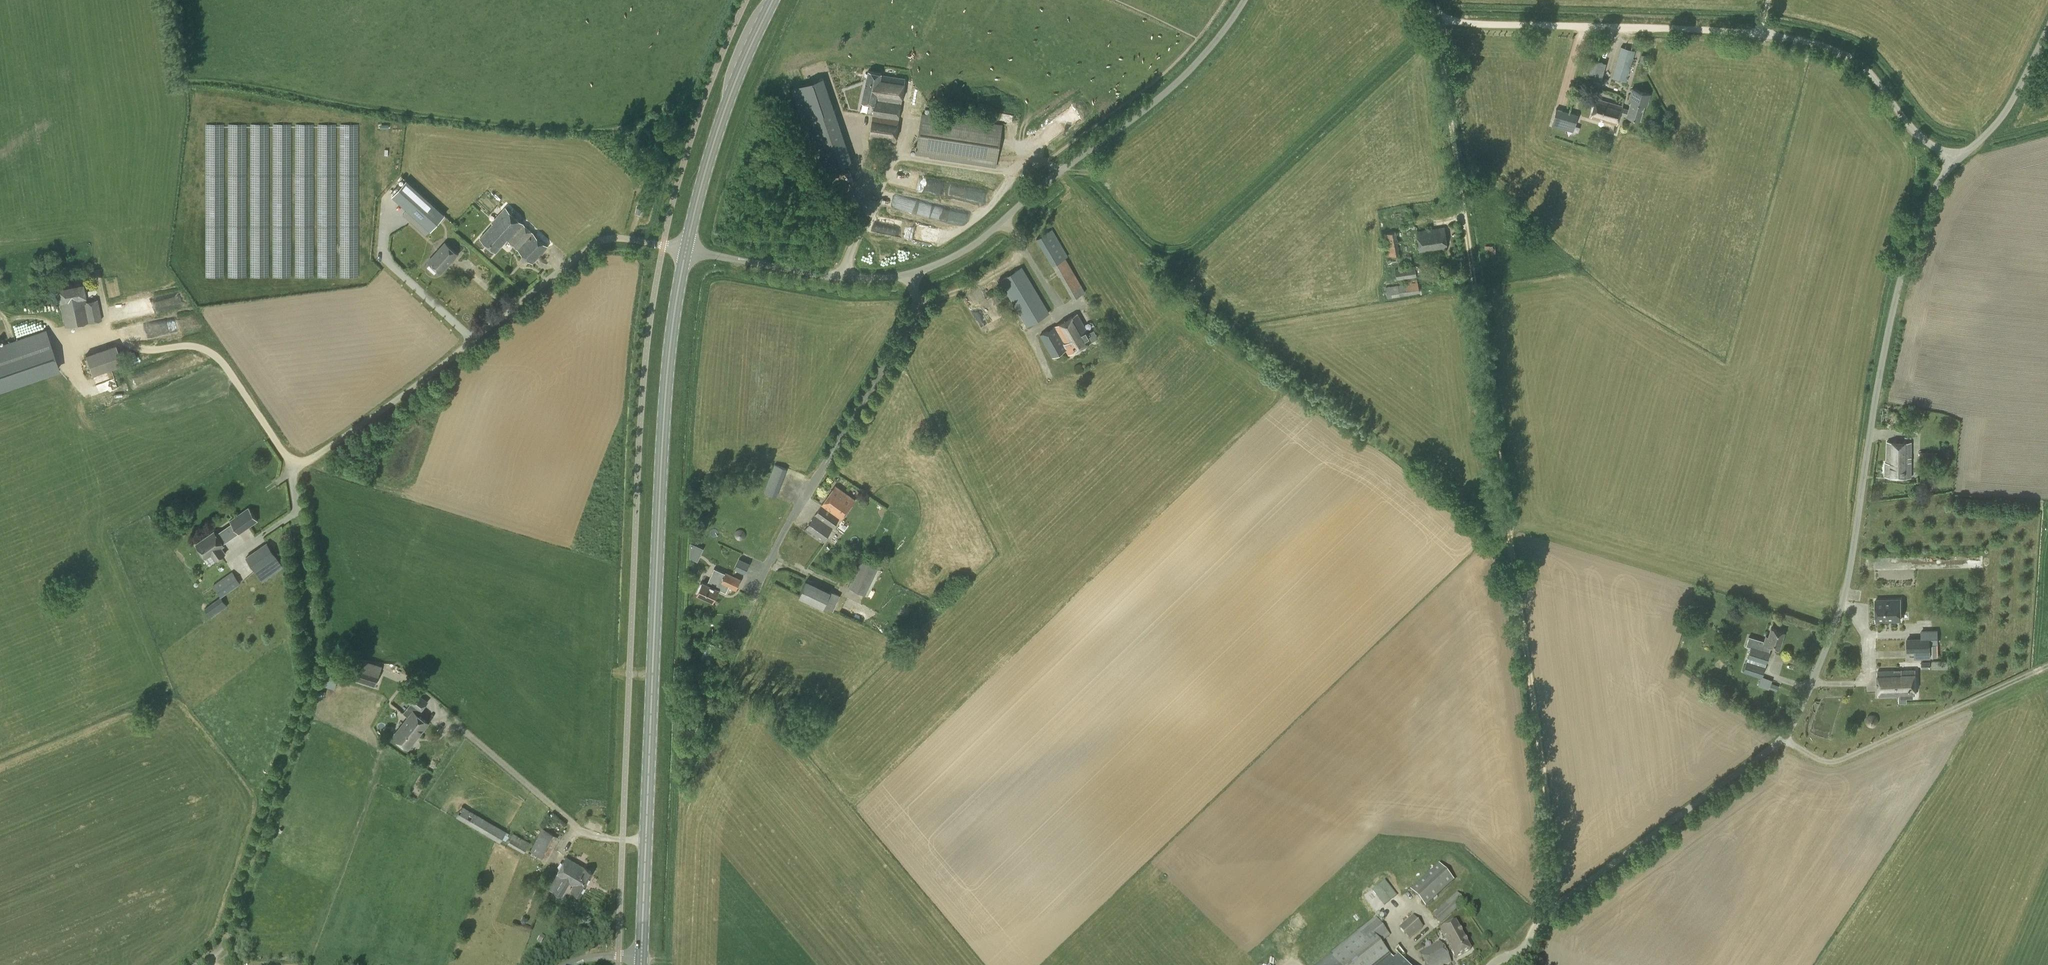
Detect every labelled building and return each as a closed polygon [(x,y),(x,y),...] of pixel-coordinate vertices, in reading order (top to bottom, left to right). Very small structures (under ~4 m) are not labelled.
[(1634,50),(1621,46),(1612,76),(1626,80),(1631,62),(1634,50)] [(875,103),(901,106),(905,78),(882,74),(882,73),(869,70),(862,101),(875,103)] [(812,81),(791,88),(801,118),(822,111),(812,81)] [(1623,107),(1621,113),(1640,119),(1644,105),(1647,106),(1650,94),(1632,88),(1629,99),(1631,99),(1628,108),(1623,107)] [(1621,113),(1623,107),(1623,106),(1597,98),(1591,117),(1617,125),(1621,113)] [(895,142),(901,106),(875,103),(870,138),(895,142)] [(1573,131),(1578,114),(1556,108),(1551,125),(1573,131)] [(995,165),(1001,125),(922,114),(916,153),(995,165)] [(1654,136),(1661,138),(1663,131),(1656,129),(1654,136)] [(847,148),(815,159),(820,172),(852,161),(847,148)] [(408,208),(404,213),(427,235),(447,214),(408,179),(394,195),(408,208)] [(952,194),(967,197),(969,190),(953,187),(952,194)] [(548,246),(505,207),(492,222),(493,223),(480,237),(496,251),(507,239),(534,263),(548,246)] [(925,242),(928,229),(872,216),(869,229),(925,242)] [(1419,251),(1447,247),(1444,227),(1416,231),(1419,251)] [(1052,230),(1036,239),(1052,265),(1053,265),(1073,299),(1080,295),(1084,302),(1089,299),(1065,258),(1068,256),(1052,230)] [(1386,256),(1400,254),(1397,231),(1383,233),(1386,256)] [(441,272),(457,254),(445,242),(428,261),(441,272)] [(1027,326),(1049,313),(1022,266),(999,280),(1027,326)] [(1397,279),(1416,276),(1415,266),(1395,268),(1397,279)] [(1453,282),(1461,280),(1459,270),(1452,271),(1453,282)] [(1388,298),(1420,292),(1417,279),(1400,282),(1400,284),(1386,287),(1388,298)] [(86,301),(82,283),(58,288),(65,326),(102,319),(98,299),(86,301)] [(1089,333),(1077,313),(1042,334),(1054,355),(1064,349),(1067,350),(1069,354),(1098,337),(1094,330),(1089,333)] [(45,329),(0,344),(0,388),(59,368),(45,329)] [(92,373),(122,363),(116,344),(86,354),(92,373)] [(1911,476),(1912,442),(1888,441),(1887,462),(1886,462),(1885,476),(1911,476)] [(1920,460),(1940,460),(1940,451),(1920,451),(1920,460)] [(776,496),(786,468),(775,464),(764,492),(776,496)] [(840,519),(855,499),(835,485),(805,529),(823,542),(840,519)] [(239,533),(258,521),(248,508),(230,520),(239,533)] [(225,553),(221,547),(224,545),(214,531),(196,544),(205,556),(210,552),(216,559),(225,553)] [(255,570),(277,556),(267,542),(246,557),(255,570)] [(690,542),(689,557),(697,561),(703,548),(690,542)] [(880,569),(881,566),(863,557),(848,587),(865,595),(878,568),(880,569)] [(749,563),(739,558),(734,569),(744,574),(749,563)] [(726,573),(714,568),(707,584),(703,582),(697,593),(713,601),(719,589),(726,592),(729,586),(736,589),(740,579),(726,573)] [(222,597),(241,583),(232,571),(213,585),(222,597)] [(840,595),(830,591),(823,605),(833,610),(840,595)] [(211,617),(228,606),(221,597),(205,608),(211,617)] [(1876,620),(1902,619),(1901,599),(1875,600),(1876,620)] [(1780,648),(1785,632),(1771,628),(1769,637),(1765,636),(1764,641),(1749,637),(1747,645),(1751,646),(1743,671),(1762,677),(1770,651),(1769,651),(1771,646),(1780,648)] [(1930,658),(1929,630),(1921,630),(1921,637),(1907,638),(1907,652),(1915,652),(1915,658),(1930,658)] [(375,686),(380,672),(359,665),(355,679),(375,686)] [(1916,695),(1915,670),(1902,670),(1878,671),(1879,696),(1902,695),(1902,698),(1915,698),(1915,695),(1916,695)] [(1770,683),(1769,688),(1776,691),(1778,685),(1770,683)] [(408,746),(427,721),(417,712),(427,700),(414,690),(407,699),(414,704),(411,708),(413,709),(393,734),(408,746)] [(500,841),(506,831),(463,806),(457,816),(500,841)] [(546,859),(557,837),(542,829),(530,850),(546,859)] [(524,852),(529,843),(514,834),(508,843),(524,852)] [(581,895),(594,873),(566,857),(557,874),(562,877),(554,891),(562,895),(570,882),(575,885),(572,890),(581,895)] [(1454,882),(1439,865),(1411,891),(1426,908),(1454,882)] [(1383,906),(1395,896),(1383,882),(1372,891),(1383,906)] [(1441,924),(1465,902),(1457,893),(1433,915),(1441,924)] [(1409,939),(1423,927),(1413,916),(1399,928),(1409,939)] [(1393,960),(1380,944),(1389,936),(1376,919),(1318,964),(1387,964),(1393,960)] [(1442,947),(1446,955),(1452,952),(1456,959),(1471,951),(1456,923),(1441,931),(1447,944),(1442,947)] [(1442,947),(1440,943),(1420,954),(1425,964),(1449,964),(1451,964),(1446,955),(1442,947)] [(1397,957),(1393,960),(1387,964),(1404,964),(1397,957)]
